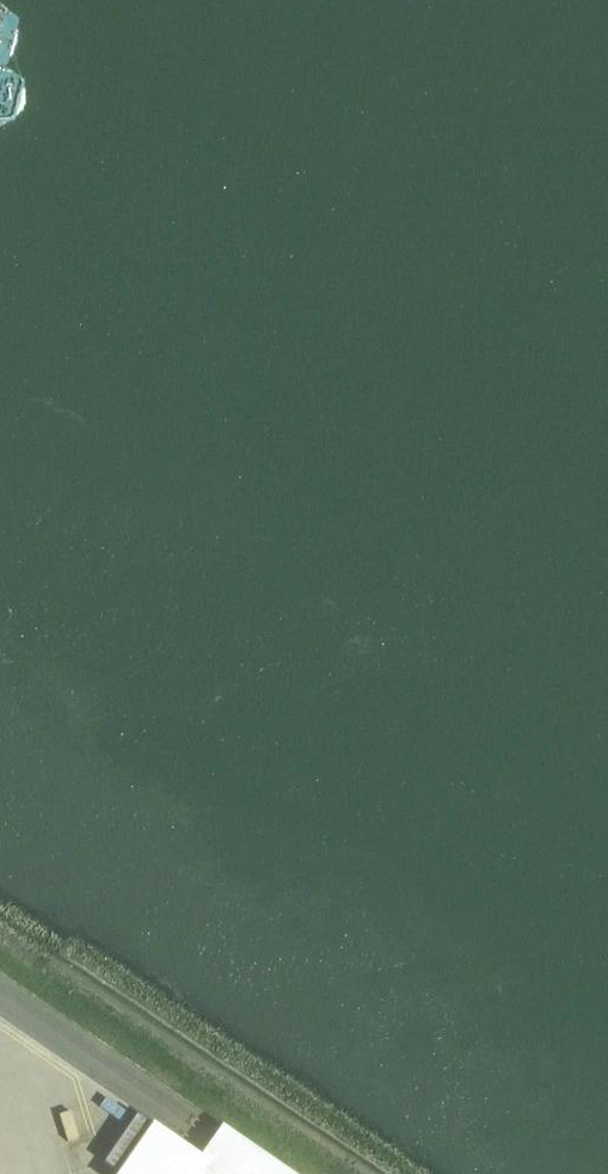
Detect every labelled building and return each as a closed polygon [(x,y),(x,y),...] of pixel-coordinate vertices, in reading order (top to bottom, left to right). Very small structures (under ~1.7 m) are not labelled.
[(223,1127),(205,1155),(152,1122),(120,1173),(300,1173),(223,1127)]
